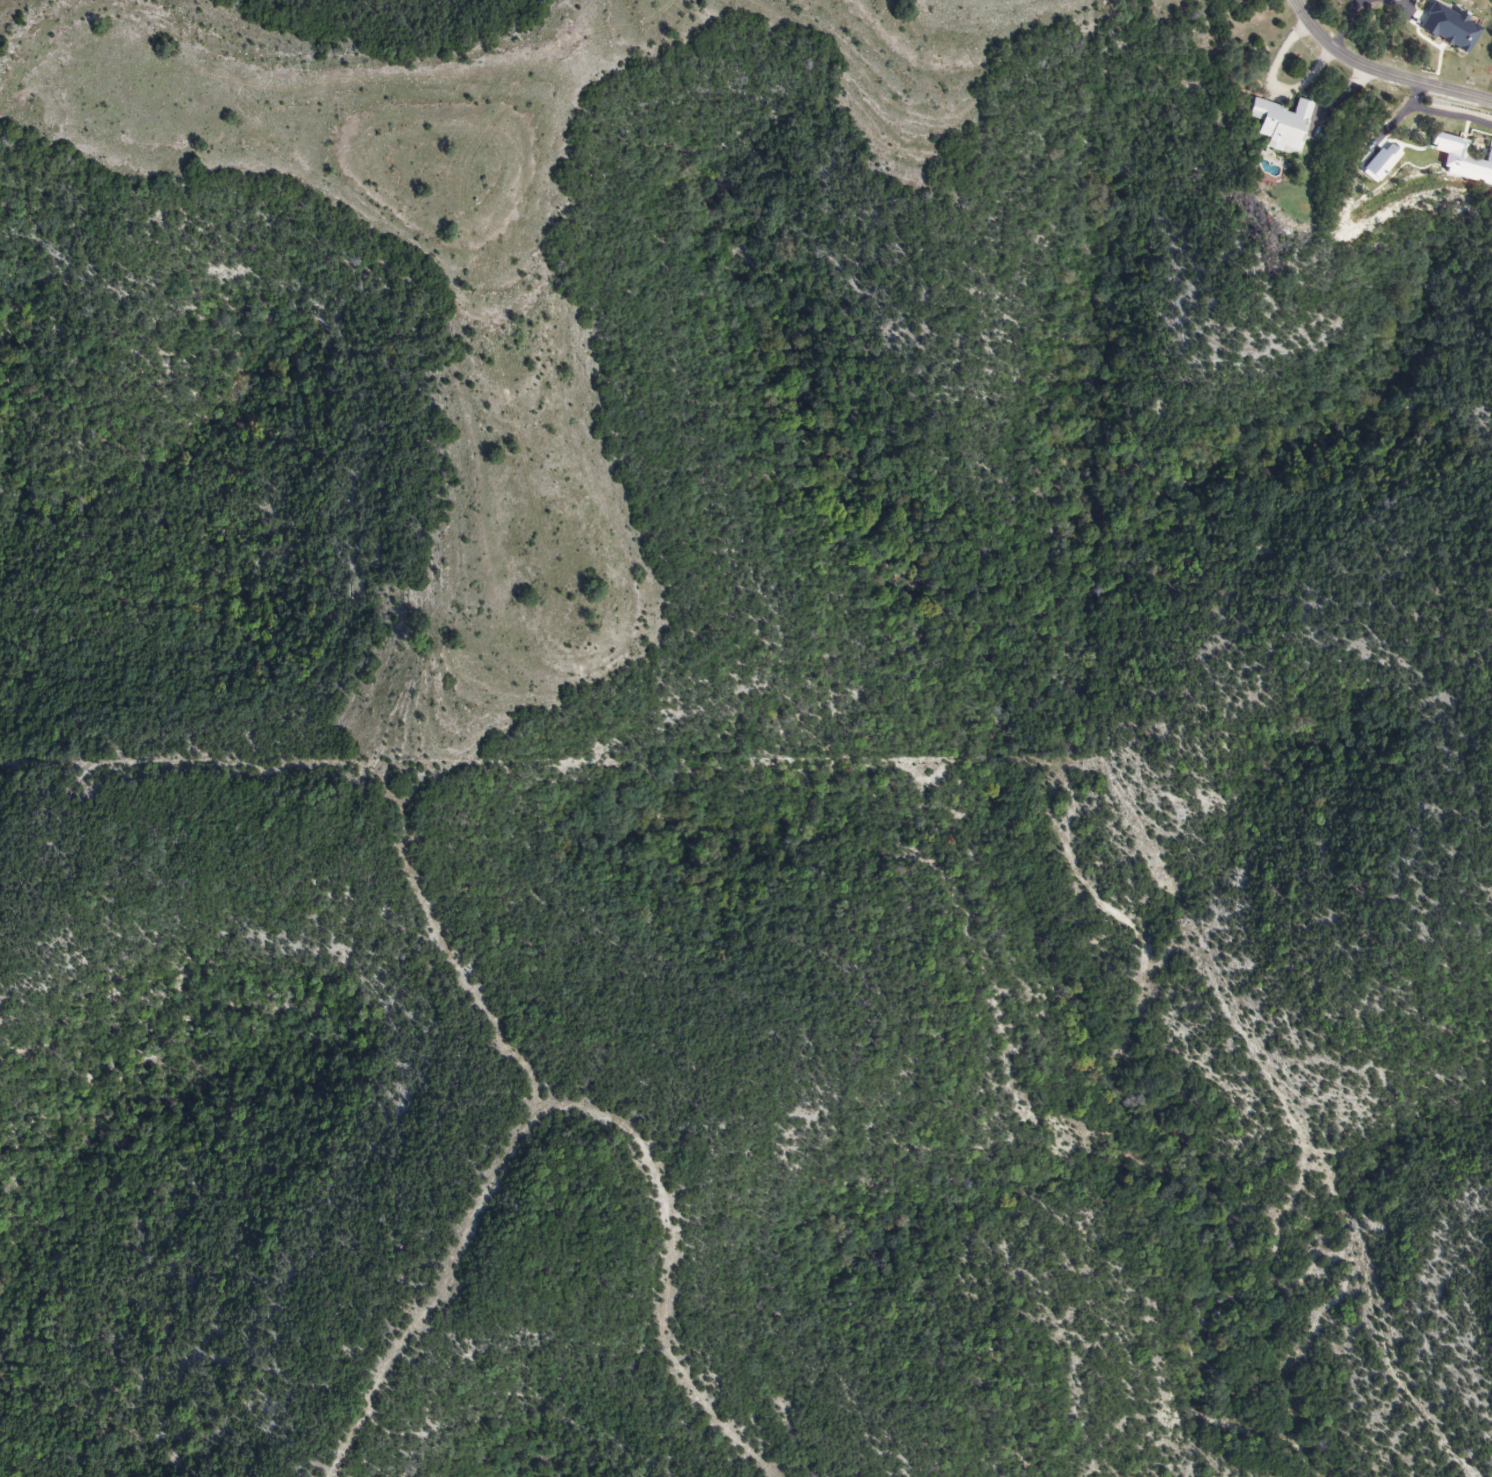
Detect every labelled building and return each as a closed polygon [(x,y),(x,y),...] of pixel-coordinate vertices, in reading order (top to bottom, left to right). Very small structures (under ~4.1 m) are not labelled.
[(1295,153),(1309,103),(1295,99),(1292,111),(1250,100),(1245,118),(1256,121),(1251,140),(1295,153)]
